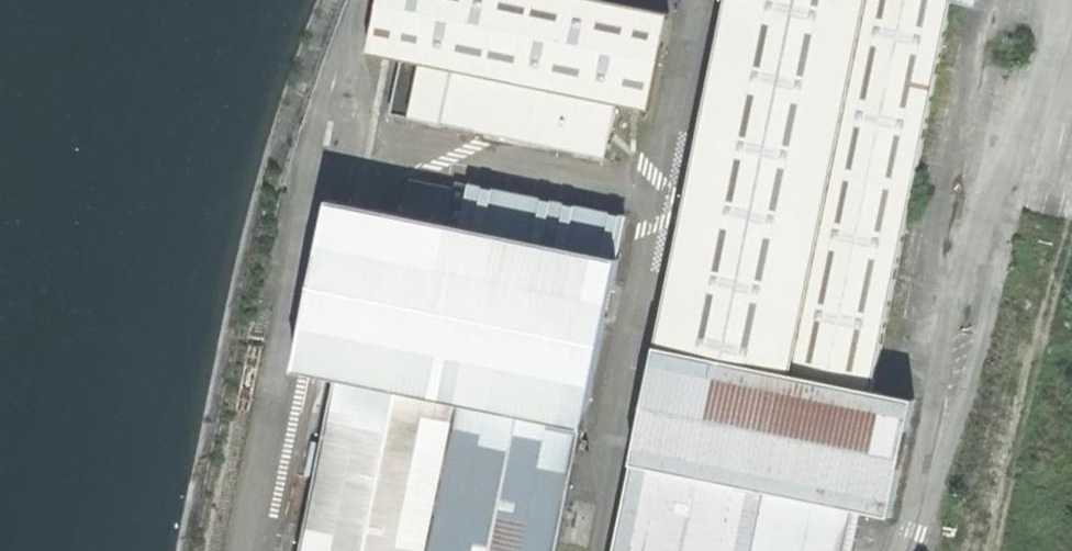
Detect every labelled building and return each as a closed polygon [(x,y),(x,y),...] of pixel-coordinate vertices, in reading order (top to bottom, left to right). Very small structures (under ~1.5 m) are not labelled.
[(605,157),(616,105),(650,112),(669,14),(625,5),(626,0),(617,0),(616,3),(603,0),(381,0),(369,55),(404,62),(392,114),(605,157)] [(855,509),(890,516),(915,398),(874,390),(952,1),(976,5),(977,0),(726,0),(615,550),(846,550),(855,509)] [(557,550),(564,550),(567,550),(572,523),(563,521),(581,431),(585,432),(620,260),(615,259),(623,218),(458,184),(456,192),(413,183),(405,218),(331,203),(297,373),(325,379),(337,381),(303,550),(557,550)]
